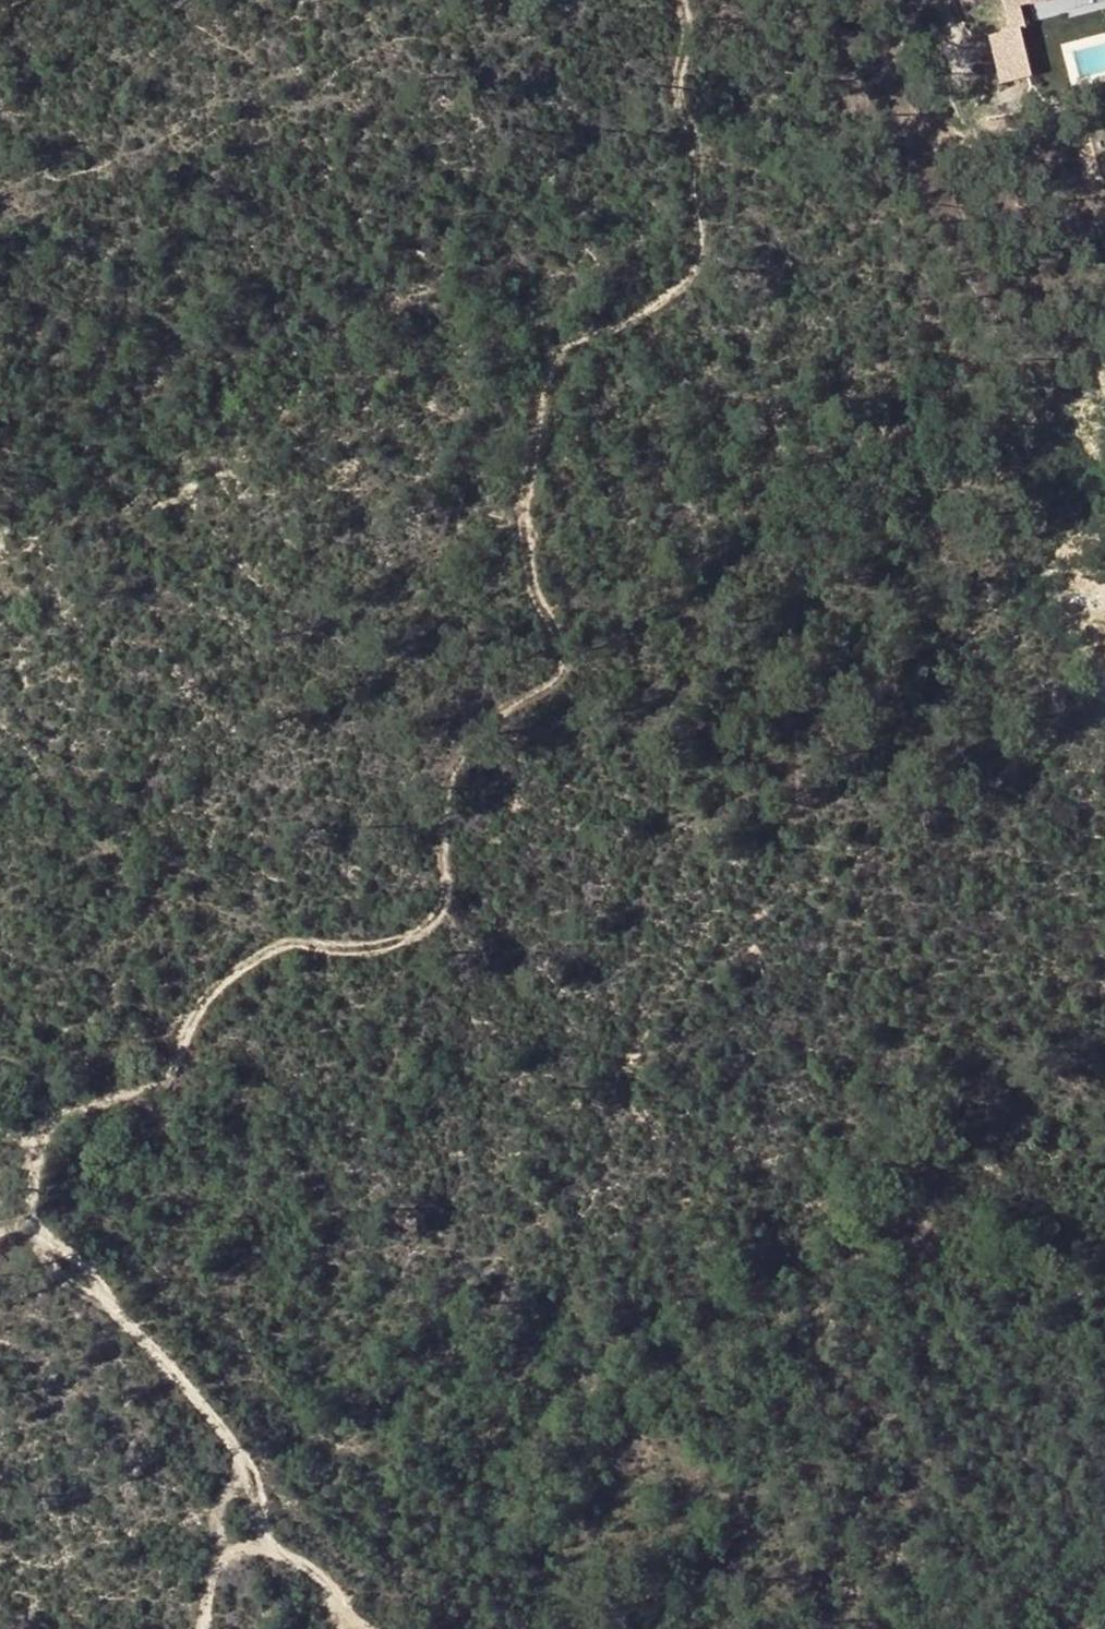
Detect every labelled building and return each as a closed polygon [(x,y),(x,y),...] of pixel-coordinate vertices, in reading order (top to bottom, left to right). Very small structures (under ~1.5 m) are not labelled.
[(1016,29),(980,37),(991,86),(1027,78),(1016,29)]
